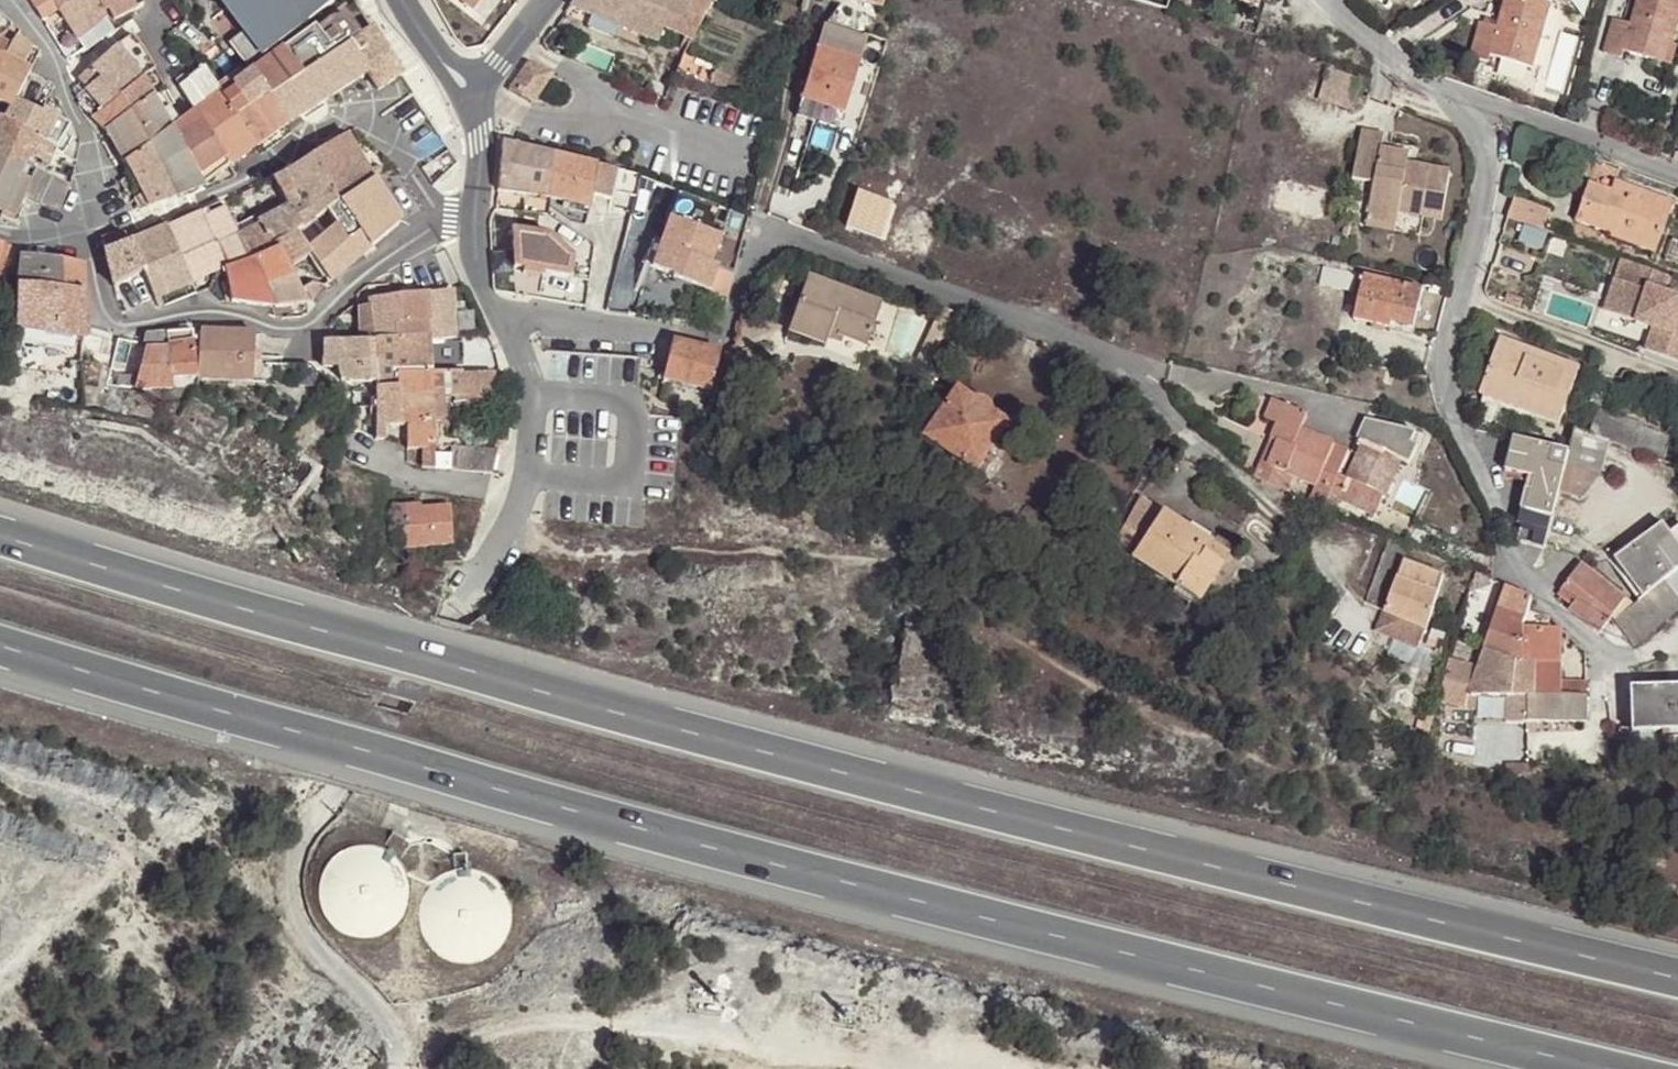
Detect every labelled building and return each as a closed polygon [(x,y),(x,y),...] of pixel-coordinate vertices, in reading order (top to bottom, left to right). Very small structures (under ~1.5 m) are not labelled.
[(101,10),(95,0),(30,0),(31,1),(42,19),(57,8),(75,37),(105,17),(101,10)] [(245,32),(232,42),(248,64),(295,29),(332,0),(331,0),(221,0),(245,32)] [(480,0),(462,0),(473,9),(480,0)] [(569,7),(616,27),(628,0),(574,0),(569,7)] [(616,27),(656,43),(663,27),(667,17),(680,22),(677,28),(694,34),(710,0),(628,0),(616,27)] [(1183,0),(1178,0),(1176,7),(1188,11),(1191,2),(1183,0)] [(1543,0),(1505,0),(1496,28),(1478,23),(1468,55),(1487,60),(1489,54),(1532,66),(1551,2),(1543,0)] [(1629,23),(1622,21),(1612,18),(1602,51),(1621,57),(1623,50),(1655,59),(1663,32),(1674,35),(1677,21),(1677,0),(1636,0),(1629,23)] [(1636,0),(1628,0),(1622,21),(1629,23),(1636,0)] [(691,39),(694,34),(677,28),(680,22),(667,17),(663,27),(691,39)] [(865,39),(823,26),(801,97),(843,110),(865,39)] [(288,124),(325,101),(367,74),(350,45),(334,55),(313,27),(283,47),(251,69),(268,94),(288,124)] [(378,91),(401,75),(371,28),(349,44),(350,45),(367,74),(378,91)] [(1666,62),(1674,35),(1663,32),(1655,59),(1666,62)] [(132,35),(126,40),(137,59),(133,62),(142,77),(155,69),(144,51),(132,35)] [(16,37),(15,36),(11,45),(3,57),(0,55),(0,104),(10,108),(14,100),(30,70),(30,69),(22,66),(33,45),(16,37)] [(11,45),(0,38),(0,55),(3,57),(11,45)] [(137,59),(126,40),(117,45),(133,62),(137,59)] [(133,62),(117,45),(80,80),(86,88),(98,78),(118,96),(142,77),(133,62)] [(708,85),(714,71),(715,68),(683,54),(676,72),(708,85)] [(539,96),(554,71),(530,62),(515,83),(539,96)] [(256,146),(236,115),(216,86),(203,67),(187,78),(203,103),(194,110),(194,111),(230,165),(256,146)] [(1328,67),(1323,98),(1347,102),(1352,71),(1328,67)] [(236,115),(268,94),(251,69),(242,75),(238,70),(216,86),(236,115)] [(708,85),(723,92),(729,77),(714,71),(708,85)] [(154,97),(142,77),(118,96),(98,78),(86,88),(77,95),(82,101),(81,102),(106,131),(154,97)] [(534,102),(539,96),(515,83),(510,89),(534,102)] [(159,93),(154,97),(172,128),(178,123),(159,93)] [(287,125),(288,124),(268,94),(236,115),(256,146),(264,140),(273,134),(287,125)] [(172,128),(154,97),(106,131),(124,163),(148,145),(170,130),(172,128)] [(42,114),(14,100),(10,108),(4,119),(31,133),(42,114)] [(4,119),(10,108),(0,104),(0,117),(4,119)] [(69,125),(44,110),(42,114),(31,133),(31,135),(55,149),(62,153),(70,137),(64,134),(69,125)] [(178,123),(172,128),(170,130),(183,152),(202,184),(230,165),(194,111),(178,123)] [(27,186),(34,170),(28,168),(24,177),(20,175),(29,153),(48,163),(55,149),(31,135),(31,133),(4,119),(0,117),(0,174),(27,186)] [(1374,181),(1368,215),(1396,221),(1399,210),(1440,218),(1449,170),(1407,162),(1399,161),(1401,151),(1381,148),(1384,134),(1362,129),(1353,177),(1374,181)] [(183,152),(170,130),(148,145),(160,166),(183,152)] [(331,143),(286,170),(314,219),(336,202),(373,178),(346,134),(331,143)] [(549,152),(501,141),(498,189),(547,197),(550,197),(589,207),(592,194),(610,197),(612,185),(615,169),(596,164),(597,162),(549,152)] [(148,145),(124,163),(149,206),(177,196),(160,166),(148,145)] [(1409,153),(1401,151),(1399,161),(1407,162),(1409,153)] [(160,166),(177,196),(202,184),(183,152),(160,166)] [(13,217),(23,195),(58,210),(69,184),(53,176),(35,167),(34,170),(27,186),(0,174),(0,211),(13,217)] [(258,223),(238,234),(251,261),(279,249),(288,265),(311,253),(297,232),(314,219),(286,170),(273,177),(288,206),(257,221),(258,223)] [(314,219),(297,232),(311,253),(329,281),(366,251),(398,224),(399,220),(385,198),(373,179),(373,178),(336,202),(314,219)] [(1594,198),(1586,195),(1576,221),(1613,234),(1612,236),(1655,252),(1673,205),(1616,182),(1612,192),(1598,186),(1594,198)] [(1590,184),(1586,195),(1594,198),(1598,186),(1590,184)] [(857,188),(847,224),(880,233),(890,197),(857,188)] [(1514,197),(1508,217),(1542,230),(1545,221),(1549,210),(1514,197)] [(643,263),(672,274),(675,268),(712,281),(718,265),(711,263),(723,228),(671,210),(659,243),(652,240),(643,263)] [(200,211),(166,226),(167,230),(202,216),(200,211)] [(1396,221),(1368,215),(1366,225),(1395,229),(1396,221)] [(190,283),(203,278),(224,269),(227,269),(215,243),(202,216),(167,230),(181,261),(190,283)] [(1545,221),(1542,230),(1563,237),(1566,229),(1545,221)] [(165,224),(128,240),(130,245),(167,230),(166,226),(165,224)] [(544,272),(570,276),(574,256),(545,233),(510,224),(513,255),(525,258),(523,268),(544,272)] [(142,270),(155,297),(190,283),(181,261),(167,230),(130,245),(142,270)] [(101,237),(114,284),(142,270),(130,245),(128,240),(124,231),(116,234),(115,231),(101,237)] [(215,243),(227,269),(251,261),(238,234),(215,243)] [(11,248),(4,245),(0,243),(0,272),(11,248)] [(227,269),(224,269),(231,300),(273,305),(266,291),(298,284),(288,265),(279,249),(251,261),(227,269)] [(21,255),(18,284),(85,292),(85,263),(21,255)] [(514,266),(523,268),(525,258),(513,255),(514,266)] [(675,268),(672,274),(672,277),(709,290),(712,281),(675,268)] [(1319,284),(1328,286),(1332,270),(1323,268),(1319,284)] [(1332,270),(1328,286),(1353,291),(1356,274),(1332,270)] [(824,342),(827,335),(829,328),(840,332),(867,342),(881,301),(807,276),(788,330),(824,342)] [(1389,327),(1391,322),(1394,309),(1416,315),(1421,291),(1364,277),(1353,318),(1389,327)] [(190,283),(194,292),(207,287),(203,278),(190,283)] [(298,284),(266,291),(273,305),(303,304),(309,303),(324,286),(321,283),(309,282),(301,289),(298,284)] [(155,297),(156,300),(159,307),(194,292),(190,283),(155,297)] [(18,284),(16,328),(74,335),(81,336),(86,336),(85,292),(18,284)] [(1648,287),(1636,320),(1653,327),(1646,349),(1677,361),(1677,298),(1648,287)] [(453,289),(428,291),(429,335),(429,339),(457,337),(453,289)] [(360,326),(360,338),(374,339),(429,335),(428,291),(368,298),(369,311),(371,326),(360,326)] [(1394,309),(1391,322),(1412,328),(1416,315),(1394,309)] [(359,311),(360,326),(371,326),(369,311),(359,311)] [(74,335),(16,328),(16,338),(42,342),(73,347),(74,335)] [(254,331),(201,328),(197,376),(250,379),(254,331)] [(829,328),(827,335),(837,339),(840,332),(829,328)] [(1474,423),(1477,429),(1505,436),(1516,407),(1559,423),(1579,368),(1523,347),(1524,341),(1495,329),(1490,344),(1498,348),(1481,393),(1485,395),(1474,423)] [(119,383),(138,387),(173,387),(172,376),(197,376),(191,330),(144,333),(141,349),(143,349),(142,354),(128,350),(119,383)] [(399,373),(430,372),(429,339),(429,335),(374,339),(374,341),(376,382),(376,387),(399,386),(399,373)] [(338,366),(337,338),(325,337),(323,365),(338,366)] [(360,338),(355,337),(337,338),(338,366),(340,380),(376,382),(374,341),(374,339),(360,338)] [(710,389),(720,350),(672,338),(662,377),(710,389)] [(280,361),(278,361),(278,371),(266,372),(266,381),(279,382),(280,361)] [(278,371),(278,361),(268,361),(266,372),(278,371)] [(496,399),(495,369),(462,370),(430,372),(399,373),(399,386),(400,424),(406,424),(406,448),(422,447),(423,466),(492,472),(497,449),(436,444),(435,415),(434,393),(443,393),(457,392),(457,400),(496,399)] [(399,386),(376,387),(375,438),(385,437),(386,425),(400,424),(399,386)] [(955,387),(924,434),(973,467),(1005,420),(955,387)] [(443,393),(434,393),(435,415),(444,415),(443,393)] [(1265,418),(1277,424),(1285,405),(1272,400),(1265,418)] [(1262,460),(1255,476),(1288,490),(1293,477),(1313,487),(1308,499),(1325,506),(1346,454),(1331,447),(1333,443),(1300,429),(1306,415),(1285,405),(1277,424),(1271,439),(1277,442),(1269,463),(1262,460)] [(1635,449),(1642,426),(1598,411),(1590,434),(1609,440),(1635,449)] [(1423,435),(1364,420),(1356,438),(1362,441),(1345,477),(1339,475),(1325,506),(1333,510),(1339,497),(1373,515),(1383,496),(1385,496),(1403,460),(1409,462),(1423,435)] [(1635,449),(1663,459),(1671,436),(1642,426),(1635,449)] [(1609,440),(1590,434),(1575,428),(1569,452),(1558,491),(1583,497),(1600,474),(1609,440)] [(1271,439),(1262,460),(1269,463),(1277,442),(1271,439)] [(1569,452),(1514,439),(1507,471),(1532,478),(1519,524),(1522,525),(1517,541),(1544,548),(1558,491),(1569,452)] [(1331,447),(1346,454),(1348,449),(1333,443),(1331,447)] [(1160,509),(1140,496),(1129,515),(1148,528),(1160,509)] [(421,512),(421,507),(420,502),(393,504),(396,547),(452,543),(450,510),(421,512)] [(1148,528),(1129,515),(1113,544),(1198,599),(1208,582),(1218,568),(1226,556),(1227,554),(1180,522),(1160,509),(1148,528)] [(1674,539),(1670,532),(1662,523),(1648,534),(1660,549),(1674,539)] [(1677,569),(1677,526),(1670,532),(1674,539),(1660,549),(1648,534),(1614,559),(1643,598),(1677,569)] [(1389,538),(1384,552),(1405,559),(1410,546),(1389,538)] [(1384,552),(1365,602),(1384,610),(1405,559),(1384,552)] [(1236,563),(1226,556),(1218,568),(1208,582),(1219,589),(1236,563)] [(1443,576),(1405,559),(1384,610),(1378,627),(1404,636),(1401,644),(1416,650),(1443,576)] [(1609,618),(1615,620),(1634,605),(1581,564),(1562,590),(1575,600),(1572,605),(1569,608),(1598,631),(1609,618)] [(1643,598),(1638,602),(1634,605),(1615,620),(1635,646),(1677,610),(1677,569),(1643,598)] [(1491,586),(1492,579),(1474,571),(1468,594),(1491,586)] [(1531,596),(1500,583),(1494,600),(1500,603),(1483,650),(1515,662),(1522,662),(1522,628),(1525,618),(1531,596)] [(1575,600),(1562,590),(1559,593),(1572,605),(1575,600)] [(1548,618),(1525,618),(1522,628),(1522,662),(1521,695),(1527,696),(1586,696),(1586,681),(1561,680),(1562,629),(1548,629),(1548,618)] [(1521,695),(1522,662),(1515,662),(1483,650),(1478,664),(1450,654),(1440,689),(1466,699),(1468,693),(1521,695)] [(1632,687),(1632,731),(1677,730),(1677,687),(1632,687)] [(1585,720),(1586,696),(1527,696),(1529,720),(1585,720)] [(396,828),(393,830),(386,840),(390,842),(393,844),(397,847),(400,850),(402,853),(412,842),(406,835),(396,828)] [(390,842),(386,840),(382,838),(375,836),(364,834),(354,835),(344,838),(336,842),(330,846),(325,851),(319,860),(315,867),(313,877),(312,888),(314,899),(318,907),(321,912),(329,921),(334,926),(341,930),(353,934),(365,935),(372,934),(378,932),(389,927),(400,918),(408,907),(412,895),(413,889),(413,882),(412,871),(407,861),(402,853),(400,850),(397,847),(393,844),(390,842)] [(454,854),(455,866),(461,866),(465,866),(469,866),(471,866),(469,858),(469,853),(454,854)] [(498,952),(507,940),(512,926),(513,919),(513,909),(510,899),(505,889),(498,880),(489,873),(479,868),(471,866),(469,866),(465,866),(461,866),(455,866),(441,870),(431,877),(422,886),(416,897),(412,909),(412,921),(415,933),(419,941),(422,946),(433,957),(444,963),(456,966),(466,966),(477,964),(488,960),(498,952)]
